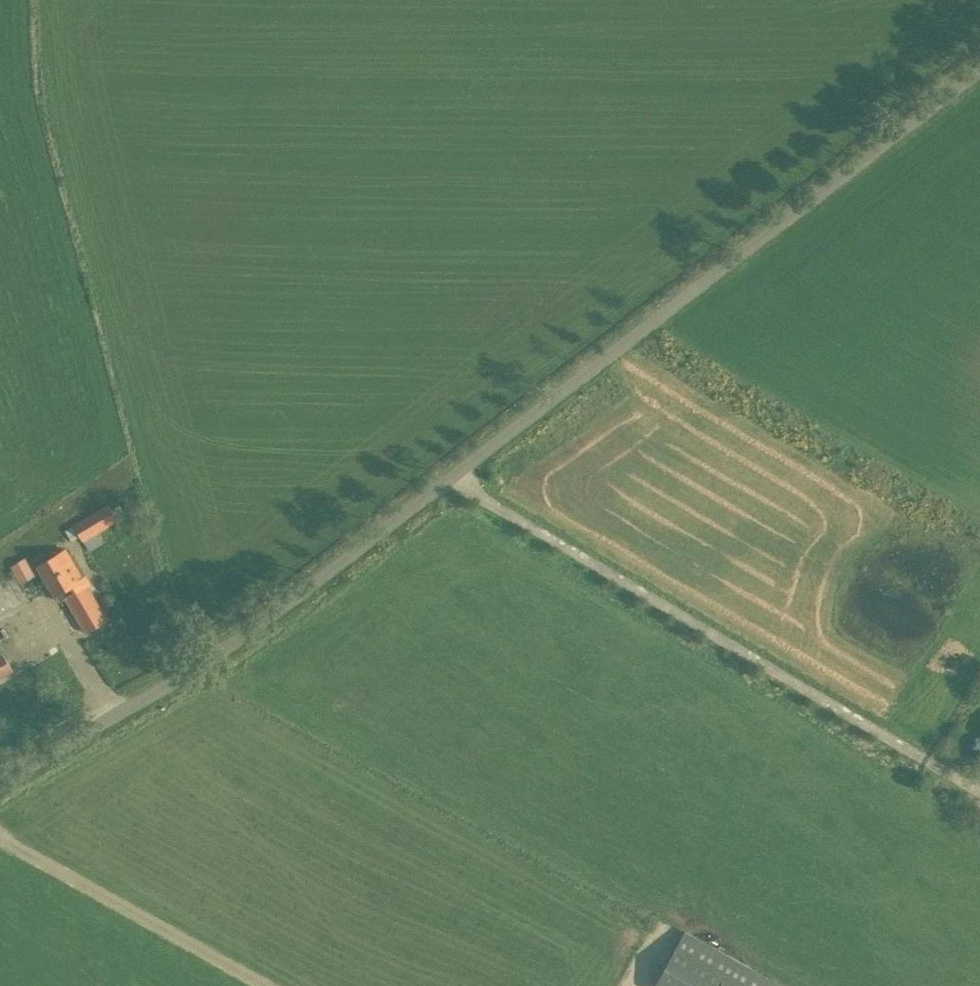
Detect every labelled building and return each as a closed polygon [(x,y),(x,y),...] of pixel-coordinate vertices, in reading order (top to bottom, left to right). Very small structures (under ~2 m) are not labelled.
[(107,504),(72,525),(72,526),(64,530),(71,541),(79,537),(82,542),(117,520),(107,504)] [(37,566),(54,596),(61,591),(85,632),(106,619),(65,549),(37,566)] [(25,558),(10,567),(20,585),(35,576),(25,558)] [(13,671),(0,649),(0,679),(13,671)] [(754,972),(684,933),(655,985),(656,985),(746,985),(754,972)]
